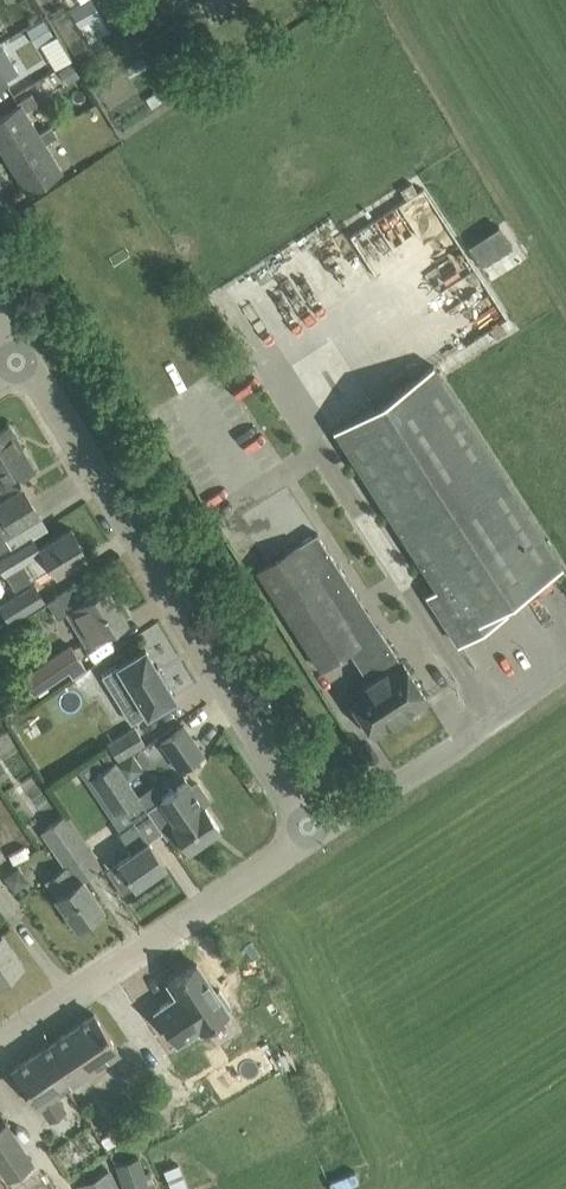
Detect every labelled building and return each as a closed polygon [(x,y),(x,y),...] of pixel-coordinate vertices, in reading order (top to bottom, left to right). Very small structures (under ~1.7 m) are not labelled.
[(89,36),(109,27),(96,0),(81,0),(74,3),(89,36)] [(7,81),(5,79),(19,71),(0,41),(0,85),(7,81)] [(79,74),(71,61),(59,69),(67,81),(79,74)] [(54,129),(31,91),(17,100),(20,104),(0,116),(0,144),(7,157),(54,129)] [(58,135),(54,129),(7,157),(28,190),(60,170),(44,144),(58,135)] [(512,244),(498,223),(468,244),(482,264),(512,244)] [(436,588),(427,594),(458,641),(506,611),(500,602),(561,563),(433,364),(333,428),(436,588)] [(32,467),(29,463),(34,460),(25,444),(20,447),(15,439),(17,438),(8,424),(0,429),(0,482),(2,485),(16,476),(17,479),(21,476),(20,474),(32,467)] [(0,500),(0,515),(10,531),(3,534),(10,544),(12,548),(33,536),(46,527),(22,486),(0,500)] [(12,548),(0,556),(0,564),(14,587),(51,565),(56,572),(87,553),(71,526),(39,546),(33,536),(12,548)] [(10,544),(0,529),(0,551),(10,544)] [(298,542),(258,568),(323,667),(381,629),(317,531),(299,543),(298,542)] [(116,600),(106,584),(98,590),(88,574),(45,600),(56,617),(65,611),(85,642),(126,617),(124,614),(130,611),(121,597),(116,600)] [(11,620),(44,598),(34,583),(0,604),(11,620)] [(32,692),(67,669),(72,676),(87,667),(70,643),(21,676),(32,692)] [(118,663),(102,673),(110,686),(122,707),(139,697),(147,711),(175,695),(164,677),(166,676),(157,662),(156,663),(145,646),(117,663),(118,663)] [(401,658),(347,693),(373,733),(427,698),(401,658)] [(205,752),(185,722),(160,739),(180,769),(205,752)] [(135,724),(108,740),(117,756),(144,740),(135,724)] [(140,795),(116,757),(91,774),(115,811),(140,795)] [(198,782),(195,785),(188,776),(147,806),(167,835),(176,828),(188,847),(219,826),(204,803),(210,799),(198,782)] [(101,865),(66,812),(40,830),(58,857),(57,858),(63,868),(47,879),(57,893),(56,894),(77,924),(103,906),(82,877),(101,865)] [(132,850),(119,860),(135,883),(165,862),(148,839),(133,818),(117,830),(132,850)] [(29,877),(19,864),(4,875),(14,888),(29,877)] [(22,963),(2,933),(0,934),(0,978),(22,963)] [(174,997),(157,1008),(177,1039),(198,1025),(200,1027),(227,1009),(226,1007),(230,1005),(219,989),(215,991),(196,963),(169,981),(178,995),(174,997)] [(49,1061),(65,1083),(118,1048),(94,1012),(55,1038),(64,1051),(49,1061)] [(53,1092),(65,1083),(49,1061),(64,1051),(55,1038),(13,1066),(38,1102),(40,1101),(51,1116),(64,1107),(53,1092)] [(260,1044),(208,1076),(222,1100),(275,1069),(260,1044)] [(0,1125),(0,1165),(8,1178),(32,1162),(5,1122),(0,1125)] [(116,1163),(125,1188),(150,1188),(138,1155),(116,1163)] [(110,1166),(77,1182),(80,1188),(121,1188),(110,1166)]
